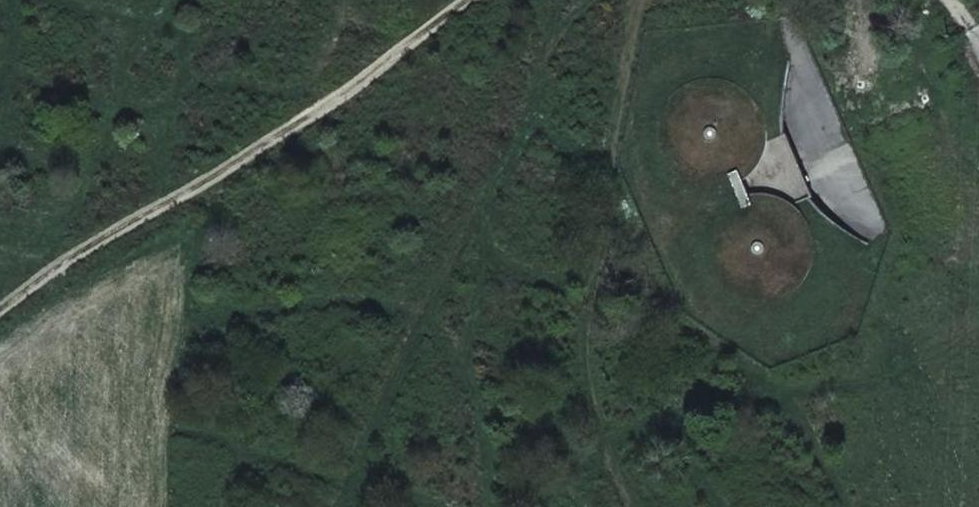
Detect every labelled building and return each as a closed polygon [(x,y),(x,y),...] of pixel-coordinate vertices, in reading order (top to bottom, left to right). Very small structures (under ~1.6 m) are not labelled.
[(777,302),(786,298),(789,296),(793,293),(804,282),(809,275),(813,264),(815,252),(815,245),(813,233),(811,225),(807,218),(802,212),(793,204),(783,198),(775,195),(760,192),(752,193),(742,195),(732,199),(724,204),(720,208),(714,215),(709,224),(705,234),(703,244),(703,254),(705,264),(709,273),(714,282),(720,289),(724,293),(729,296),(738,300),(742,302),(752,304),(767,304),(777,302)]
